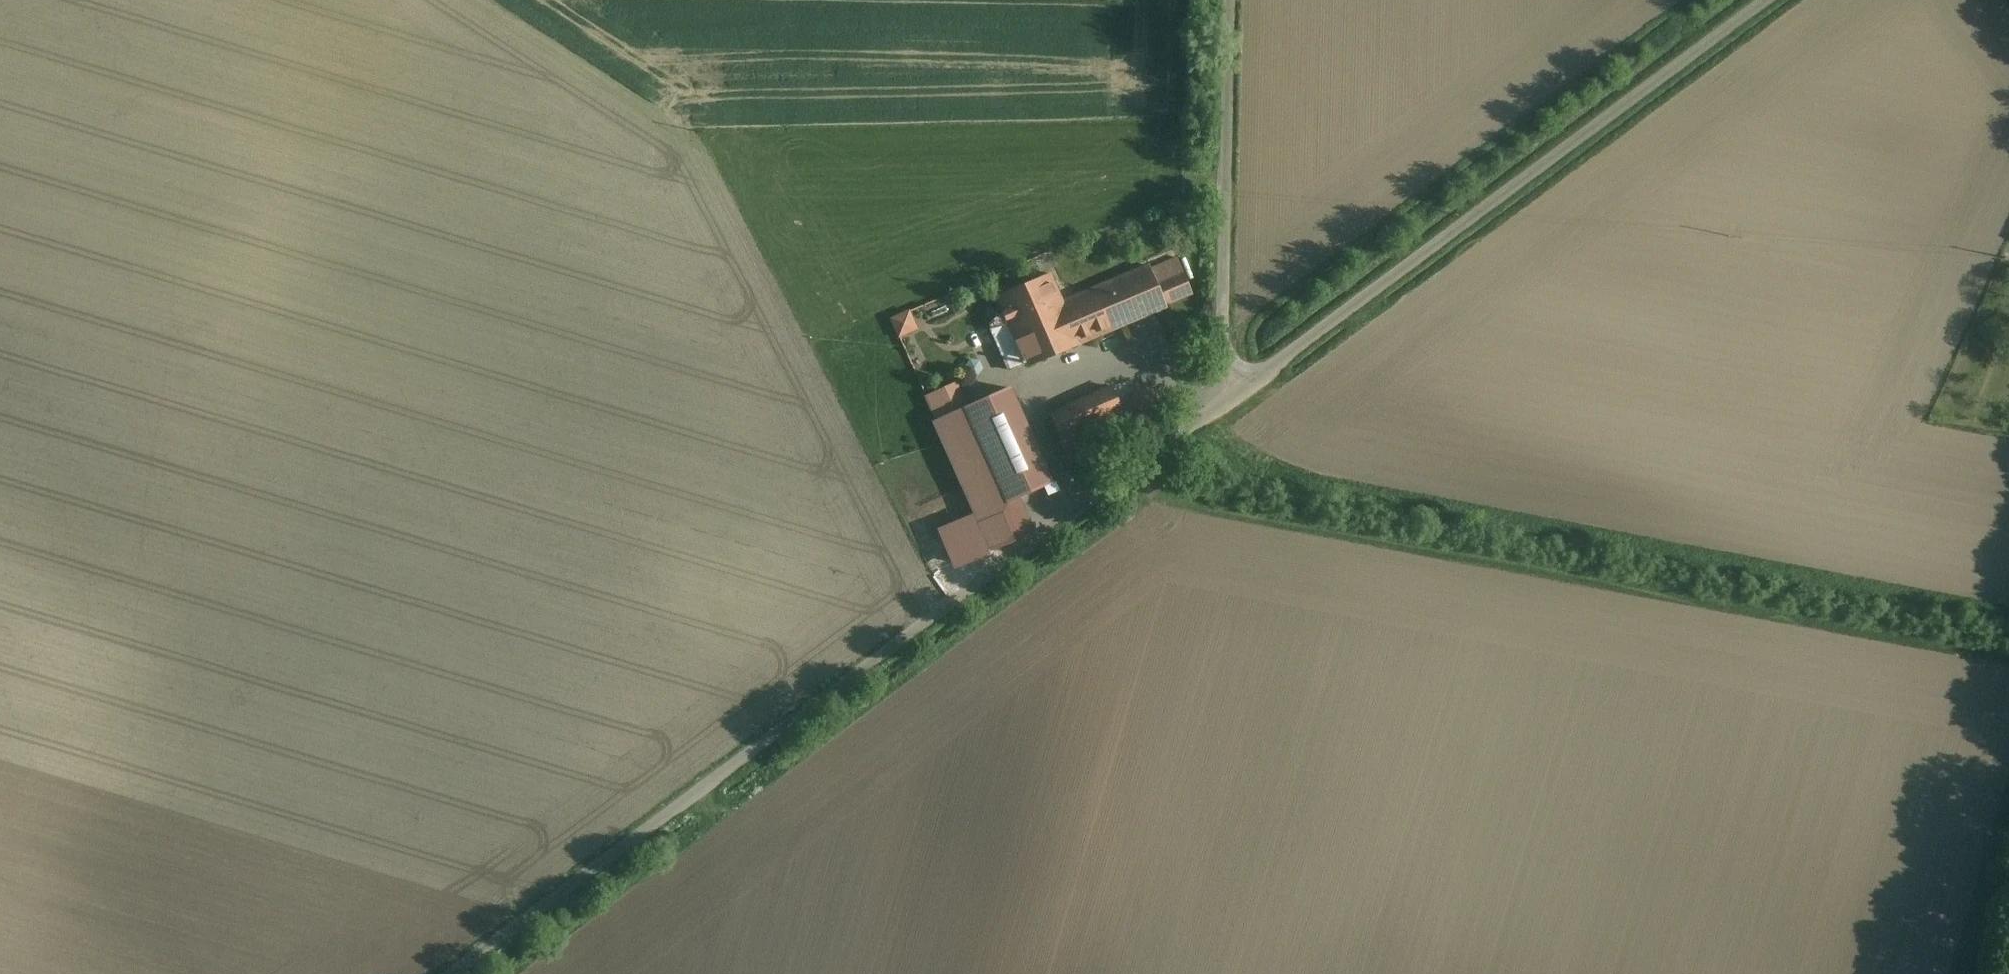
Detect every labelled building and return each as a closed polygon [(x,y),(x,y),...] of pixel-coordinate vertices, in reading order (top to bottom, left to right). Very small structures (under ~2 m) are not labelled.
[(1151,269),(1165,304),(1191,292),(1178,258),(1151,269)] [(1070,319),(1016,341),(1025,366),(1126,321),(1165,304),(1151,269),(1148,266),(1062,302),(1070,319)] [(1070,319),(1062,302),(1049,273),(997,296),(1016,341),(1070,319)] [(904,339),(927,328),(917,308),(894,319),(904,339)] [(1112,387),(1049,415),(1064,448),(1126,420),(1112,387)] [(984,399),(966,407),(1008,500),(1050,481),(1009,388),(991,396),(988,389),(980,391),(984,399)]
